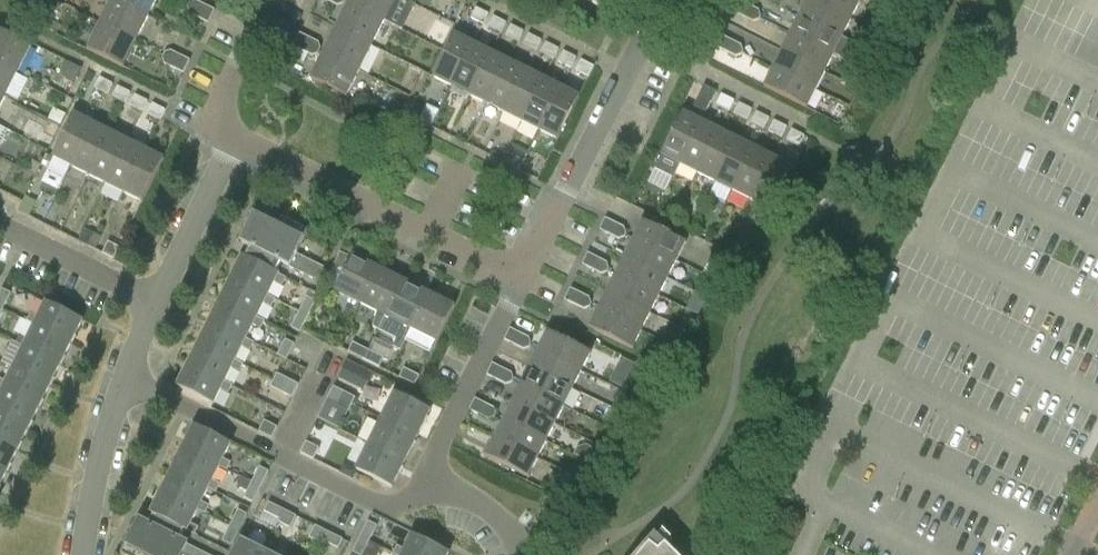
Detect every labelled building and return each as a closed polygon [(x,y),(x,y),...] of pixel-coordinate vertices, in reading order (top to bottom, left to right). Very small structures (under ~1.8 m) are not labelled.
[(136,41),(148,16),(116,0),(111,0),(100,23),(136,41)] [(148,16),(156,0),(116,0),(148,16)] [(189,13),(198,18),(204,4),(195,0),(187,7),(189,13)] [(349,3),(384,20),(394,0),(350,0),(349,3)] [(751,6),(739,0),(738,0),(733,11),(745,17),(751,6)] [(841,37),(850,20),(811,0),(806,0),(798,15),(841,37)] [(857,0),(811,0),(850,20),(859,1),(857,0)] [(384,20),(349,3),(336,28),(371,45),(384,20)] [(208,23),(215,10),(204,4),(198,18),(208,23)] [(751,6),(745,17),(752,21),(758,19),(760,15),(758,9),(751,6)] [(419,7),(413,22),(426,28),(422,36),(441,45),(452,22),(419,7)] [(483,24),(488,13),(476,7),(470,18),(483,24)] [(790,33),(833,55),(841,37),(798,15),(790,33)] [(505,22),(493,16),(488,26),(500,33),(505,22)] [(87,49),(123,67),(136,41),(100,23),(87,49)] [(517,41),(522,30),(510,24),(505,35),(517,41)] [(371,45),(336,28),(323,53),(359,71),(371,45)] [(0,30),(0,64),(17,72),(31,46),(0,30)] [(304,52),(311,38),(299,32),(293,46),(304,52)] [(455,33),(433,77),(452,87),(473,44),(474,43),(455,33)] [(522,44),(535,50),(540,39),(528,33),(522,44)] [(781,50),(824,72),(833,55),(790,33),(781,50)] [(727,52),(733,41),(721,35),(715,46),(727,52)] [(312,55),(318,53),(320,47),(319,42),(311,38),(304,52),(312,55)] [(733,41),(727,52),(734,56),(740,54),(742,50),(740,44),(733,41)] [(552,59),(558,48),(545,42),(540,53),(552,59)] [(474,43),(473,44),(452,87),(469,95),(491,52),(474,43)] [(171,50),(162,57),(164,63),(173,68),(179,55),(171,50)] [(772,68),(773,68),(815,90),(824,72),(781,50),(772,68)] [(557,62),(570,68),(575,57),(563,51),(557,62)] [(491,52),(469,95),(487,104),(508,61),(509,60),(491,52)] [(311,78),(346,96),(359,71),(323,53),(311,78)] [(179,55),(173,68),(183,73),(190,60),(179,55)] [(575,70),(588,77),(593,66),(580,59),(575,70)] [(509,60),(508,61),(487,104),(504,113),(526,69),(509,60)] [(0,64),(0,95),(5,98),(17,72),(0,64)] [(763,86),(806,107),(815,90),(773,68),(772,68),(763,86)] [(522,122),(543,79),(544,78),(526,69),(504,113),(522,122)] [(100,77),(95,87),(107,93),(112,83),(100,77)] [(539,131),(561,87),(544,78),(543,79),(522,122),(539,131)] [(705,113),(715,91),(703,85),(692,106),(705,113)] [(117,86),(112,96),(125,102),(130,92),(117,86)] [(556,139),(579,96),(561,87),(539,131),(556,139)] [(130,105),(142,111),(147,101),(135,94),(130,105)] [(715,105),(728,111),(733,100),(720,94),(715,105)] [(147,113),(160,119),(165,109),(152,103),(147,113)] [(733,114),(746,120),(751,109),(739,103),(733,114)] [(682,112),(661,155),(679,164),(700,121),(682,112)] [(751,122),(763,128),(768,118),(756,112),(751,122)] [(74,113),(52,156),(71,166),(93,123),(74,113)] [(50,120),(44,132),(53,137),(59,125),(50,120)] [(781,137),(786,127),(773,120),(768,131),(781,137)] [(700,121),(679,164),(696,173),(718,129),(700,121)] [(89,175),(110,132),(110,131),(93,123),(71,166),(89,175)] [(714,181),(735,138),(718,129),(696,173),(714,181)] [(798,146),(803,135),(791,129),(786,140),(798,146)] [(110,132),(89,175),(106,183),(127,141),(128,140),(110,131),(110,132)] [(731,190),(753,147),(735,138),(714,181),(731,190)] [(128,140),(127,141),(106,183),(124,192),(145,150),(145,149),(128,140)] [(749,199),(770,156),(753,147),(731,190),(749,199)] [(145,149),(145,150),(124,192),(142,201),(164,158),(145,149)] [(768,208),(789,165),(770,156),(749,199),(768,208)] [(278,275),(279,273),(276,271),(281,261),(290,266),(319,281),(325,268),(296,253),(307,231),(259,207),(242,242),(251,246),(246,256),(243,255),(242,257),(278,275)] [(611,234),(617,223),(605,217),(599,228),(611,234)] [(686,241),(642,220),(633,239),(676,261),(686,241)] [(617,223),(611,234),(619,238),(624,236),(626,232),(624,226),(617,223)] [(676,261),(633,239),(624,257),(667,278),(676,261)] [(120,246),(108,241),(103,252),(114,258),(120,246)] [(727,254),(717,249),(712,260),(721,264),(727,254)] [(360,304),(379,267),(353,254),(352,257),(341,251),(334,265),(345,271),(334,291),(360,304)] [(594,269),(599,257),(588,252),(582,263),(594,269)] [(267,296),(274,282),(283,287),(287,279),(278,275),(242,257),(231,278),(267,296)] [(599,257),(594,269),(601,273),(607,271),(609,267),(607,261),(599,257)] [(667,278),(624,257),(615,274),(659,296),(667,278)] [(379,331),(404,280),(379,267),(360,304),(377,313),(373,328),(379,331)] [(607,292),(650,313),(659,296),(615,274),(607,292)] [(257,317),(264,304),(272,308),(276,300),(267,296),(231,278),(220,300),(257,318),(257,317)] [(429,293),(404,280),(379,331),(397,339),(393,347),(400,351),(410,329),(429,293)] [(576,304),(582,293),(570,287),(564,298),(576,304)] [(2,289),(0,292),(0,307),(4,309),(11,294),(2,289)] [(598,309),(641,331),(650,313),(607,292),(598,309)] [(429,293),(410,329),(437,342),(455,306),(429,293)] [(582,293),(576,304),(584,308),(589,306),(591,302),(589,296),(582,293)] [(298,312),(308,317),(316,300),(307,295),(298,312)] [(246,339),(253,325),(261,330),(265,322),(257,317),(257,318),(220,300),(209,321),(246,339)] [(46,301),(39,317),(31,314),(27,322),(34,326),(35,325),(71,343),(83,319),(46,301)] [(589,327),(633,348),(641,331),(598,309),(589,327)] [(301,331),(302,328),(308,317),(298,312),(291,326),(301,331)] [(235,361),(242,347),(250,351),(254,343),(246,339),(209,321),(199,343),(235,361)] [(35,325),(34,326),(28,339),(20,335),(17,343),(60,364),(71,343),(35,325)] [(516,345),(521,333),(510,327),(504,339),(516,345)] [(592,352),(548,331),(538,350),(582,372),(592,352)] [(521,333),(516,345),(523,348),(529,347),(531,343),(529,337),(521,333)] [(287,358),(295,343),(286,338),(278,354),(287,358)] [(60,364),(17,343),(16,343),(13,341),(2,363),(13,368),(50,386),(60,364)] [(364,358),(369,349),(353,341),(349,350),(364,358)] [(224,382),(231,369),(240,373),(243,365),(235,361),(199,343),(188,364),(224,382)] [(369,349),(364,358),(380,366),(384,357),(369,349)] [(530,367),(573,389),(582,372),(538,350),(530,367)] [(611,381),(622,386),(633,361),(622,356),(611,381)] [(498,379),(504,368),(492,362),(487,374),(498,379)] [(177,386),(214,404),(221,390),(229,394),(233,386),(224,382),(188,364),(177,386)] [(348,364),(341,378),(365,390),(372,376),(348,364)] [(415,384),(420,375),(404,367),(400,376),(415,384)] [(521,385),(564,407),(573,389),(530,367),(521,385)] [(13,368),(6,382),(0,379),(0,389),(2,390),(3,389),(39,407),(50,386),(13,368)] [(504,368),(498,379),(506,383),(512,381),(514,378),(512,372),(504,368)] [(282,391),(289,378),(277,372),(271,386),(282,391)] [(289,378),(282,391),(293,396),(299,383),(289,378)] [(512,402),(556,424),(564,407),(521,385),(512,402)] [(334,386),(327,399),(339,404),(345,391),(334,386)] [(2,390),(0,394),(0,415),(28,429),(39,407),(3,389),(2,390)] [(345,391),(339,404),(349,409),(356,396),(345,391)] [(431,409),(395,392),(381,419),(417,437),(431,409)] [(481,414),(486,403),(475,397),(469,409),(481,414)] [(503,420),(547,441),(556,424),(512,402),(503,420)] [(486,403),(481,414),(488,418),(494,416),(496,413),(494,407),(486,403)] [(17,450),(28,429),(0,415),(0,442),(17,450)] [(417,437),(381,419),(369,444),(404,462),(417,437)] [(272,437),(278,426),(265,420),(259,431),(272,437)] [(494,437),(538,459),(547,441),(503,420),(494,437)] [(223,460),(225,455),(231,443),(195,425),(183,449),(219,467),(227,471),(231,463),(223,460)] [(359,437),(345,459),(353,464),(367,442),(359,437)] [(485,455),(529,477),(538,459),(494,437),(485,455)] [(301,452),(314,458),(320,447),(306,440),(301,452)] [(7,472),(17,450),(0,442),(0,469),(7,472)] [(357,469),(392,486),(404,462),(369,444),(357,469)] [(212,481),(219,467),(183,449),(172,471),(208,489),(217,493),(220,485),(212,481)] [(251,483),(260,488),(269,470),(260,466),(251,483)] [(201,502),(208,489),(172,471),(161,492),(197,510),(197,511),(205,515),(210,506),(201,502)] [(247,492),(251,483),(252,482),(241,477),(237,484),(240,488),(247,492)] [(260,488),(251,483),(244,497),(253,501),(260,488)] [(573,488),(561,483),(556,494),(567,500),(573,488)] [(191,524),(197,511),(197,510),(161,492),(151,513),(154,514),(153,515),(184,530),(184,529),(187,531),(187,530),(195,534),(198,528),(191,524)] [(279,521),(285,509),(269,501),(263,513),(279,521)] [(229,526),(239,531),(247,513),(238,509),(229,526)] [(297,515),(285,509),(279,521),(278,523),(290,529),(291,527),(297,515)] [(183,554),(211,554),(179,539),(184,530),(153,515),(149,524),(140,520),(123,554),(125,554),(182,554),(183,554)] [(378,524),(369,520),(360,537),(369,542),(378,524)] [(322,543),(328,531),(316,525),(309,539),(321,545),(322,543)] [(239,531),(229,526),(223,540),(232,544),(239,531)] [(328,531),(322,543),(337,550),(343,538),(328,531)] [(449,552),(413,533),(405,550),(397,546),(393,554),(394,554),(447,554),(449,552)] [(365,550),(373,554),(377,546),(369,542),(360,537),(353,551),(361,554),(362,554),(365,550)] [(658,537),(650,546),(641,554),(676,554),(658,537)] [(234,554),(262,554),(264,551),(241,540),(234,554)]
